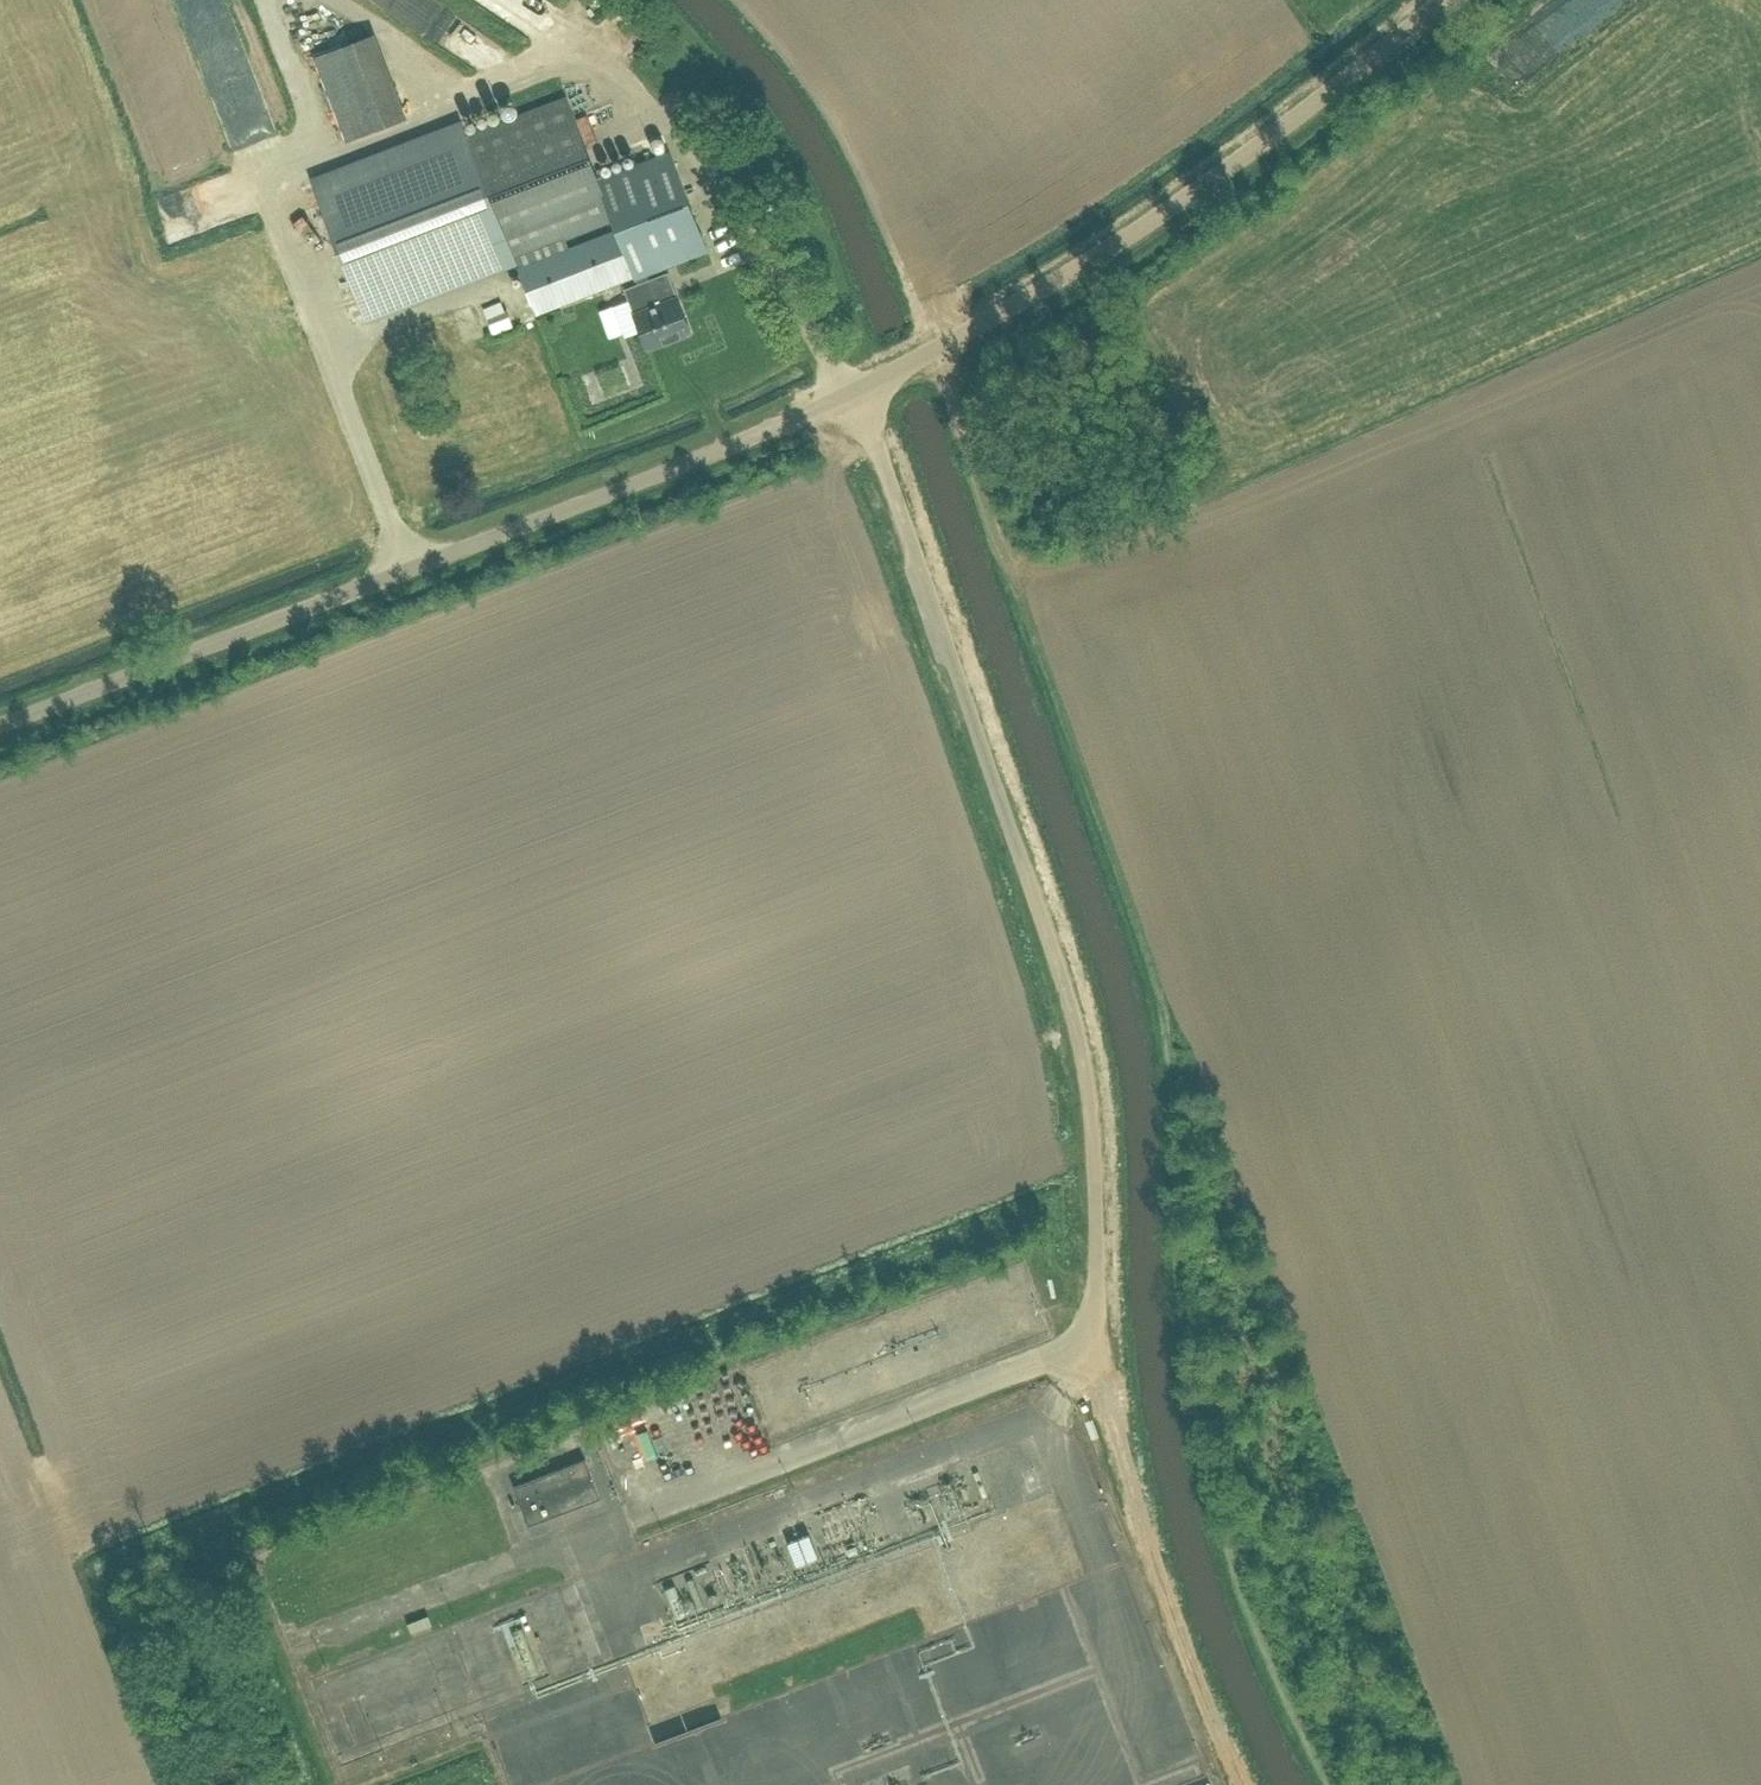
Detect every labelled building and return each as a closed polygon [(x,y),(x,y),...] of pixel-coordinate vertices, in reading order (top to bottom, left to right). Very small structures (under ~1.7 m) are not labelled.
[(403,121),(369,39),(317,60),(351,142),(403,121)] [(598,179),(567,98),(421,153),(416,142),(316,181),(368,316),(529,255),(527,251),(613,218),(617,229),(520,266),(538,313),(635,276),(636,279),(639,278),(651,308),(635,314),(648,348),(692,331),(679,297),(672,300),(661,269),(709,251),(671,151),(598,179)] [(326,121),(315,124),(322,148),(341,143),(336,125),(340,124),(335,107),(323,110),(326,121)] [(491,312),(494,334),(506,333),(503,310),(491,312)] [(615,1411),(611,1399),(593,1406),(597,1418),(615,1411)] [(600,1497),(584,1458),(514,1486),(530,1525),(600,1497)] [(1041,1467),(1029,1471),(1036,1491),(1048,1487),(1041,1467)]
